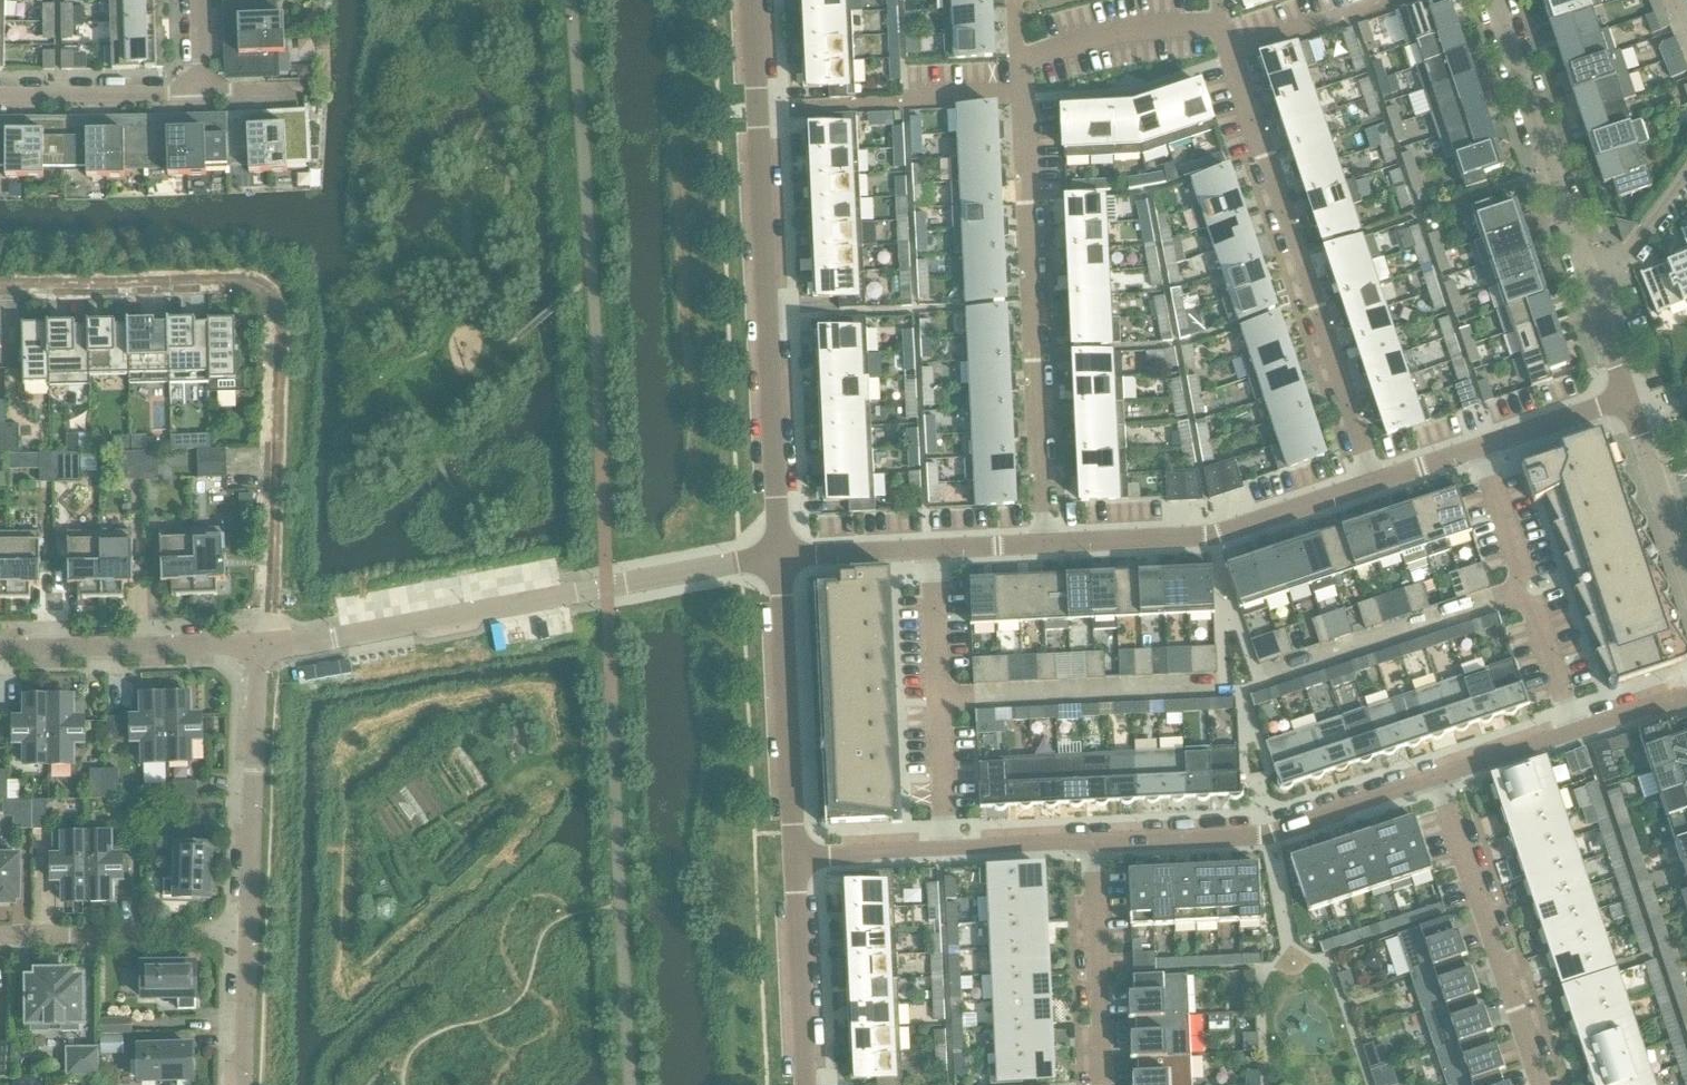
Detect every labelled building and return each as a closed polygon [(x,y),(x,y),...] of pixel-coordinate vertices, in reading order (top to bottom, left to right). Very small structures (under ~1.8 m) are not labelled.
[(110,21),(161,19),(160,5),(154,5),(154,0),(110,0),(110,21)] [(238,37),(284,35),(283,16),(275,17),(274,0),(225,0),(226,20),(238,19),(238,37)] [(799,15),(851,13),(862,12),(862,0),(804,0),(804,2),(799,3),(799,15)] [(942,11),(990,8),(989,0),(942,0),(942,11)] [(1246,10),(1276,0),(1242,0),(1246,10)] [(1550,24),(1592,10),(1588,0),(1544,0),(1542,1),(1550,24)] [(1654,14),(1663,11),(1658,0),(1648,0),(1654,14)] [(1405,46),(1416,43),(1457,29),(1449,5),(1429,11),(1426,2),(1394,13),(1405,46)] [(42,8),(42,23),(54,23),(54,8),(42,8)] [(61,8),(61,22),(73,22),(73,8),(61,8)] [(942,11),(944,35),(991,32),(990,8),(942,11)] [(1550,24),(1557,46),(1599,32),(1592,10),(1550,24)] [(1663,11),(1654,14),(1661,30),(1669,27),(1663,11)] [(800,26),(801,39),(852,37),(851,13),(799,15),(799,17),(805,17),(805,26),(800,26)] [(887,16),(888,35),(899,35),(898,16),(887,16)] [(905,18),(906,36),(916,36),(915,17),(905,18)] [(110,21),(111,45),(162,43),(161,29),(155,29),(155,20),(161,20),(161,19),(110,21)] [(73,22),(61,22),(61,37),(73,37),(73,22)] [(1373,42),(1367,22),(1358,25),(1365,45),(1373,42)] [(54,23),(42,23),(43,37),(54,37),(54,23)] [(1342,30),(1349,54),(1360,51),(1352,27),(1342,30)] [(1416,43),(1424,65),(1465,52),(1457,30),(1457,29),(1416,43)] [(1557,46),(1565,69),(1607,55),(1615,53),(1608,30),(1599,32),(1557,46)] [(991,32),(944,35),(945,60),(992,58),(991,32)] [(284,35),(238,37),(239,54),(227,55),(228,78),(277,76),(276,54),(285,54),(284,35)] [(899,35),(888,35),(889,54),(900,53),(899,35)] [(916,36),(906,36),(906,55),(917,55),(916,36)] [(801,51),(802,63),(853,61),(852,37),(801,39),(801,41),(806,41),(806,50),(801,51)] [(1665,42),(1672,59),(1681,56),(1674,39),(1665,42)] [(1259,75),(1262,83),(1305,69),(1316,65),(1308,42),(1261,57),(1266,71),(1259,75)] [(162,43),(111,45),(112,70),(136,69),(136,65),(145,65),(145,69),(162,68),(162,53),(156,53),(156,44),(161,44),(162,43)] [(1360,51),(1349,54),(1355,72),(1365,69),(1360,51)] [(1415,68),(1423,91),(1472,75),(1465,53),(1465,52),(1424,65),(1415,68)] [(43,55),(43,71),(55,70),(55,55),(43,55)] [(61,55),(61,70),(73,70),(73,55),(61,55)] [(1565,69),(1572,92),(1615,78),(1607,55),(1565,69)] [(1672,59),(1679,75),(1686,72),(1686,71),(1681,56),(1672,59)] [(900,59),(889,59),(890,81),(901,81),(900,59)] [(853,61),(802,63),(802,65),(807,65),(808,74),(802,74),(803,89),(828,87),(829,99),(855,98),(853,61)] [(1371,64),(1377,81),(1385,78),(1379,61),(1371,64)] [(1272,91),(1277,104),(1313,92),(1305,69),(1262,83),(1265,91),(1272,91)] [(1423,91),(1430,114),(1480,97),(1479,96),(1472,75),(1423,91)] [(1385,78),(1377,81),(1383,98),(1391,95),(1385,78)] [(1572,92),(1580,115),(1622,101),(1615,78),(1572,92)] [(1359,82),(1365,100),(1375,97),(1369,79),(1359,82)] [(1200,85),(1176,93),(1191,137),(1214,129),(1200,85)] [(1274,121),(1277,129),(1321,115),(1313,92),(1277,104),(1281,117),(1274,121)] [(1176,93),(1153,100),(1168,145),(1191,137),(1176,93)] [(1375,97),(1365,100),(1371,118),(1381,115),(1375,97)] [(1430,114),(1438,137),(1487,120),(1480,97),(1430,114)] [(1153,100),(1132,107),(1141,154),(1168,145),(1153,100)] [(1580,115),(1587,138),(1630,124),(1622,101),(1580,115)] [(956,109),(958,134),(1003,132),(1003,123),(995,122),(995,107),(956,109)] [(1132,107),(1111,108),(1113,155),(1141,154),(1132,107)] [(1387,110),(1392,127),(1400,124),(1395,107),(1387,110)] [(1111,108),(1087,109),(1089,156),(1113,155),(1111,108)] [(1089,156),(1087,109),(1062,110),(1064,158),(1089,156)] [(283,126),(266,127),(268,173),(287,172),(287,163),(308,162),(306,113),(283,114),(283,126)] [(805,140),(806,153),(857,151),(856,114),(830,115),(830,127),(805,128),(805,131),(810,131),(811,140),(805,140)] [(1288,136),(1292,150),(1328,137),(1321,115),(1277,129),(1280,137),(1288,136)] [(248,116),(225,117),(227,166),(249,165),(249,174),(268,173),(266,127),(249,128),(248,116)] [(203,130),(186,130),(187,176),(206,175),(206,167),(227,166),(225,117),(203,118),(203,130)] [(909,118),(910,136),(921,136),(920,117),(909,118)] [(123,132),(105,132),(106,178),(125,177),(125,169),(146,169),(145,119),(122,120),(123,132)] [(168,119),(145,119),(146,169),(168,168),(168,176),(187,176),(186,130),(168,131),(168,119)] [(24,178),(25,132),(7,132),(7,120),(0,120),(0,169),(6,169),(5,178),(24,178)] [(25,132),(24,178),(43,178),(43,170),(65,170),(65,120),(42,120),(42,132),(25,132)] [(88,120),(65,120),(65,170),(87,169),(87,178),(106,178),(105,132),(88,132),(88,120)] [(1446,160),(1454,157),(1495,143),(1487,120),(1438,137),(1446,160)] [(1587,138),(1595,161),(1637,147),(1648,143),(1640,121),(1630,124),(1587,138)] [(1400,124),(1392,127),(1398,143),(1406,141),(1400,124)] [(1374,128),(1380,146),(1390,142),(1384,125),(1374,128)] [(893,127),(894,149),(904,149),(903,127),(893,127)] [(958,134),(959,158),(997,156),(996,142),(1004,140),(1003,132),(958,134)] [(921,136),(910,136),(911,155),(922,155),(921,136)] [(1290,167),(1292,175),(1336,160),(1328,137),(1292,150),(1296,163),(1290,167)] [(1390,142),(1380,146),(1386,164),(1396,160),(1390,142)] [(1495,143),(1454,157),(1465,190),(1486,183),(1483,174),(1503,167),(1502,164),(1495,143)] [(1637,147),(1595,161),(1603,185),(1612,182),(1618,199),(1651,188),(1637,147)] [(904,149),(894,149),(895,168),(905,167),(904,149)] [(807,164),(807,177),(859,175),(857,151),(806,153),(806,155),(811,155),(812,164),(807,164)] [(1222,153),(1198,161),(1202,171),(1226,163),(1222,153)] [(1402,155),(1407,172),(1415,170),(1410,153),(1402,155)] [(950,158),(951,183),(1006,180),(1005,171),(998,170),(997,156),(959,158),(950,158)] [(1303,182),(1307,195),(1343,183),(1336,160),(1292,175),(1295,183),(1303,182)] [(1202,171),(1198,161),(1181,167),(1184,177),(1202,171)] [(912,166),(913,184),(923,184),(922,165),(912,166)] [(1192,182),(1200,206),(1236,194),(1228,170),(1192,182)] [(1389,174),(1395,191),(1405,188),(1399,170),(1389,174)] [(1415,170),(1407,172),(1414,192),(1422,189),(1415,170)] [(1164,173),(1145,176),(1147,187),(1166,183),(1164,173)] [(808,188),(808,202),(860,199),(859,175),(807,177),(807,179),(813,179),(813,188),(808,188)] [(1147,187),(1145,176),(1127,180),(1129,190),(1147,187)] [(895,179),(896,197),(907,197),(906,178),(895,179)] [(951,183),(952,207),(999,204),(999,190),(1006,188),(1006,180),(951,183)] [(1091,192),(1091,181),(1072,182),(1072,193),(1091,192)] [(1109,181),(1091,181),(1091,192),(1110,191),(1109,181)] [(1305,212),(1307,220),(1351,206),(1343,183),(1307,195),(1311,208),(1305,212)] [(923,184),(913,184),(914,203),(924,203),(923,184)] [(1405,188),(1395,191),(1401,209),(1411,206),(1405,188)] [(1152,193),(1157,218),(1167,216),(1162,191),(1152,193)] [(1199,231),(1207,228),(1243,216),(1236,194),(1200,206),(1191,208),(1199,231)] [(907,197),(896,197),(897,216),(908,216),(907,197)] [(1066,200),(1067,225),(1106,223),(1117,223),(1116,197),(1066,200)] [(809,213),(809,226),(861,223),(860,199),(808,202),(808,203),(814,203),(814,212),(809,213)] [(1471,207),(1482,240),(1523,226),(1515,202),(1495,209),(1492,200),(1471,207)] [(1136,203),(1140,222),(1150,220),(1147,201),(1136,203)] [(952,207),(953,231),(1008,228),(1008,219),(1000,218),(999,204),(952,207)] [(1351,206),(1307,220),(1310,228),(1318,228),(1323,242),(1359,230),(1351,206)] [(914,214),(915,232),(925,232),(925,213),(914,214)] [(1167,216),(1157,218),(1160,237),(1170,235),(1167,216)] [(1207,228),(1215,251),(1251,239),(1243,216),(1207,228)] [(1150,220),(1140,222),(1143,240),(1154,238),(1150,220)] [(1636,225),(1615,220),(1623,243),(1637,225),(1636,225)] [(810,237),(811,250),(862,247),(861,223),(809,226),(810,227),(815,227),(815,236),(810,237)] [(1067,225),(1069,249),(1107,247),(1106,223),(1067,225)] [(897,227),(898,245),(909,245),(908,226),(897,227)] [(1482,240),(1489,263),(1531,249),(1523,226),(1482,240)] [(1408,230),(1414,248),(1424,244),(1418,227),(1408,230)] [(955,255),(963,254),(1002,252),(1001,238),(1009,236),(1008,228),(953,231),(955,255)] [(925,232),(915,232),(916,251),(926,251),(925,232)] [(1429,236),(1435,256),(1443,253),(1437,233),(1429,236)] [(1215,251),(1222,274),(1259,262),(1251,239),(1215,251)] [(1324,269),(1326,277),(1370,262),(1362,239),(1325,251),(1330,265),(1324,269)] [(1424,244),(1414,248),(1420,266),(1430,262),(1424,244)] [(909,245),(898,245),(899,264),(910,264),(909,245)] [(1162,248),(1166,266),(1176,264),(1172,246),(1162,248)] [(811,261),(812,274),(863,271),(862,247),(811,250),(811,251),(816,251),(817,260),(811,261)] [(1069,249),(1070,273),(1108,271),(1107,247),(1069,249)] [(1145,251),(1149,269),(1159,267),(1156,249),(1145,251)] [(1481,266),(1489,289),(1538,272),(1531,249),(1489,263),(1481,266)] [(1673,255),(1676,260),(1642,274),(1641,273),(1640,273),(1656,315),(1658,314),(1658,313),(1685,302),(1686,306),(1686,250),(1673,255)] [(963,254),(965,278),(1011,276),(1010,268),(1002,266),(1002,252),(963,254)] [(1443,253),(1435,256),(1441,273),(1449,270),(1443,253)] [(916,262),(917,281),(928,280),(927,261),(916,262)] [(1222,274),(1230,297),(1266,285),(1259,262),(1222,274)] [(1337,284),(1341,297),(1377,285),(1370,262),(1326,277),(1329,285),(1337,284)] [(1176,264),(1166,266),(1169,285),(1179,283),(1176,264)] [(1159,267),(1149,269),(1152,288),(1163,286),(1159,267)] [(910,269),(900,269),(901,291),(911,291),(910,269)] [(863,271),(812,274),(812,275),(817,275),(818,284),(812,285),(813,299),(839,298),(839,310),(865,308),(863,271)] [(1070,273),(1071,297),(1109,295),(1108,271),(1070,273)] [(1423,276),(1429,293),(1439,290),(1433,272),(1423,276)] [(1489,289),(1496,311),(1546,295),(1538,272),(1489,289)] [(1011,276),(965,278),(966,303),(1004,302),(1003,287),(1011,284),(1011,276)] [(928,280),(917,281),(918,299),(929,299),(928,280)] [(1445,285),(1450,301),(1458,299),(1453,282),(1445,285)] [(1266,285),(1230,297),(1221,300),(1229,324),(1274,309),(1266,285)] [(1339,315),(1341,323),(1385,308),(1377,285),(1341,297),(1345,310),(1339,315)] [(1439,290),(1429,293),(1435,311),(1445,308),(1439,290)] [(1171,295),(1175,314),(1185,312),(1181,293),(1171,295)] [(1071,297),(1072,321),(1110,319),(1109,295),(1071,297)] [(1504,334),(1512,331),(1553,318),(1546,295),(1496,311),(1504,334)] [(1154,299),(1158,317),(1168,315),(1164,297),(1154,299)] [(1458,299),(1450,301),(1456,318),(1464,316),(1458,299)] [(1352,330),(1356,343),(1392,331),(1385,308),(1341,323),(1344,331),(1352,330)] [(966,313),(968,338),(1013,335),(1013,327),(1005,326),(1005,311),(966,313)] [(1185,312),(1175,314),(1178,332),(1180,341),(1190,337),(1185,312)] [(1168,315),(1158,317),(1162,342),(1173,342),(1168,315)] [(1241,330),(1249,353),(1285,341),(1277,317),(1241,330)] [(815,344),(816,357),(867,355),(865,318),(840,319),(840,331),(815,332),(815,335),(820,334),(821,344),(815,344)] [(1438,321),(1444,339),(1454,336),(1448,318),(1438,321)] [(1512,331),(1520,354),(1561,341),(1553,318),(1512,331)] [(169,320),(168,320),(169,384),(170,384),(170,383),(209,382),(209,383),(210,383),(208,319),(207,319),(207,324),(194,324),(194,320),(169,321),(169,320)] [(209,319),(208,319),(210,383),(209,383),(209,394),(244,393),(243,372),(236,372),(234,319),(209,320),(209,319)] [(1110,319),(1072,321),(1073,346),(1120,344),(1119,319),(1110,319)] [(88,321),(89,386),(90,386),(90,376),(128,375),(128,385),(129,385),(128,320),(127,320),(127,326),(114,326),(114,322),(89,323),(88,321)] [(129,320),(128,320),(129,385),(130,385),(130,384),(168,383),(168,384),(169,384),(168,320),(167,320),(167,325),(154,325),(154,321),(129,322),(129,320)] [(48,322),(47,322),(49,387),(50,387),(50,386),(88,385),(88,386),(89,386),(88,321),(87,321),(87,327),(74,327),(74,323),(48,324),(48,322)] [(919,321),(920,340),(931,339),(930,321),(919,321)] [(49,387),(47,322),(47,324),(23,324),(23,323),(21,323),(23,386),(25,386),(25,384),(48,384),(48,387),(49,387)] [(1460,330),(1465,347),(1474,344),(1468,327),(1460,330)] [(903,331),(904,353),(914,352),(913,330),(903,331)] [(1354,360),(1357,368),(1400,354),(1392,331),(1356,343),(1361,356),(1354,360)] [(968,338),(969,362),(1007,360),(1006,346),(1014,344),(1013,335),(968,338)] [(1454,336),(1444,339),(1450,357),(1460,354),(1454,336)] [(931,339),(920,340),(921,359),(932,358),(931,339)] [(1240,356),(1248,379),(1293,364),(1285,341),(1249,353),(1240,356)] [(1561,341),(1520,354),(1531,388),(1552,381),(1549,372),(1569,365),(1561,341)] [(1474,344),(1465,347),(1471,364),(1479,361),(1474,344)] [(1195,365),(1191,346),(1181,348),(1184,366),(1195,365)] [(1164,351),(1167,370),(1178,368),(1174,349),(1164,351)] [(914,352),(904,353),(905,372),(915,371),(914,352)] [(1074,355),(1075,381),(1122,378),(1121,353),(1074,355)] [(1367,376),(1371,389),(1408,377),(1400,354),(1357,368),(1359,376),(1367,376)] [(816,368),(817,381),(868,379),(867,355),(816,357),(816,359),(821,358),(822,368),(816,368)] [(969,362),(970,386),(1016,384),(1015,375),(1008,374),(1007,360),(969,362)] [(1255,402),(1264,399),(1300,387),(1293,364),(1248,379),(1255,402)] [(1454,367),(1460,385),(1469,381),(1464,364),(1454,367)] [(922,369),(923,388),(933,388),(932,369),(922,369)] [(1187,378),(1190,397),(1200,395),(1197,376),(1187,378)] [(1369,406),(1372,414),(1415,399),(1408,377),(1371,389),(1376,402),(1369,406)] [(1075,381),(1076,405),(1123,402),(1122,378),(1075,381)] [(818,392),(818,405),(870,403),(868,379),(817,381),(817,383),(823,383),(823,392),(818,392)] [(1170,381),(1173,400),(1183,398),(1180,379),(1170,381)] [(1477,383),(1484,403),(1493,400),(1486,380),(1477,383)] [(905,382),(906,401),(916,400),(916,381),(905,382)] [(1469,381),(1460,385),(1455,386),(1463,410),(1478,406),(1469,381)] [(970,386),(971,410),(1009,408),(1009,394),(1016,392),(1016,384),(970,386)] [(1264,399),(1272,422),(1308,410),(1300,387),(1264,399)] [(933,388),(923,388),(923,407),(934,406),(933,388)] [(1200,395),(1190,397),(1194,415),(1204,413),(1200,395)] [(1415,399),(1372,414),(1375,422),(1382,421),(1387,436),(1431,421),(1423,397),(1415,399)] [(1183,398),(1173,400),(1177,418),(1187,416),(1183,398)] [(916,400),(906,401),(907,420),(917,419),(916,400)] [(1076,405),(1077,429),(1116,427),(1124,426),(1123,402),(1076,405)] [(819,416),(819,429),(871,427),(870,403),(818,405),(818,407),(824,407),(824,416),(819,416)] [(971,410),(972,434),(1018,432),(1018,423),(1010,422),(1009,408),(971,410)] [(1272,422),(1279,445),(1316,433),(1308,410),(1272,422)] [(924,417),(925,436),(935,436),(934,417),(924,417)] [(1196,426),(1199,445),(1209,443),(1206,424),(1196,426)] [(5,425),(5,454),(19,454),(19,425),(5,425)] [(820,440),(821,453),(872,451),(871,427),(819,429),(819,431),(825,431),(825,440),(820,440)] [(1077,429),(1078,453),(1117,451),(1116,427),(1077,429)] [(1179,429),(1182,448),(1192,446),(1189,427),(1179,429)] [(907,430),(908,449),(919,448),(918,430),(907,430)] [(972,434),(973,458),(1012,456),(1011,442),(1018,440),(1018,432),(972,434)] [(1316,433),(1279,445),(1271,448),(1279,472),(1324,457),(1316,433)] [(1610,681),(1612,686),(1684,663),(1609,438),(1602,440),(1600,433),(1559,446),(1561,453),(1557,455),(1533,463),(1521,466),(1525,478),(1534,504),(1542,500),(1594,656),(1608,683),(1610,681)] [(90,435),(67,435),(67,454),(81,454),(91,454),(90,435)] [(147,436),(132,436),(132,451),(147,451),(147,436)] [(198,436),(171,437),(171,451),(197,450),(198,450),(198,436)] [(935,436),(925,436),(926,455),(936,454),(935,436)] [(129,437),(112,438),(112,451),(129,451),(129,437)] [(1209,443),(1199,445),(1202,463),(1213,461),(1209,443)] [(1192,446),(1182,448),(1185,466),(1196,464),(1192,446)] [(919,448),(908,449),(909,468),(920,467),(919,448)] [(197,450),(198,464),(226,463),(226,449),(198,450),(197,450)] [(1078,453),(1080,477),(1127,474),(1126,450),(1117,451),(1078,453)] [(821,464),(822,477),(873,475),(872,451),(821,453),(821,455),(826,455),(827,464),(821,464)] [(144,481),(144,452),(116,453),(117,482),(144,481)] [(158,452),(144,452),(144,481),(158,481),(158,452)] [(53,483),(53,454),(39,454),(40,483),(53,483)] [(67,454),(53,454),(53,483),(81,483),(81,454),(67,454)] [(973,458),(975,482),(1020,480),(1020,469),(1012,468),(1012,456),(973,458)] [(1234,460),(1219,465),(1228,494),(1244,489),(1234,460)] [(226,463),(198,464),(198,479),(227,477),(226,463)] [(926,465),(927,484),(938,484),(937,465),(926,465)] [(1228,494),(1219,465),(1204,470),(1209,500),(1228,494)] [(1197,471),(1181,472),(1183,502),(1203,501),(1197,471)] [(1183,502),(1181,472),(1166,473),(1167,503),(1183,502)] [(921,494),(920,473),(910,473),(911,495),(921,494)] [(1127,474),(1080,477),(1081,502),(1128,500),(1127,474)] [(873,475),(822,477),(822,479),(827,479),(828,488),(822,489),(823,503),(849,501),(849,513),(875,512),(873,475)] [(1020,480),(975,482),(976,507),(1014,505),(1013,490),(1021,488),(1020,480)] [(938,484),(927,484),(928,503),(939,502),(938,484)] [(1434,496),(1432,496),(1447,540),(1471,532),(1470,529),(1469,529),(1457,492),(1458,491),(1457,488),(1453,489),(1454,491),(1446,493),(1444,498),(1435,501),(1434,496)] [(1447,540),(1432,496),(1431,497),(1431,498),(1423,501),(1421,506),(1413,508),(1411,503),(1409,504),(1427,556),(1450,549),(1447,540)] [(1388,511),(1386,512),(1401,555),(1404,564),(1427,556),(1409,504),(1408,504),(1408,506),(1400,508),(1398,513),(1390,516),(1388,511)] [(1365,519),(1364,519),(1378,563),(1401,555),(1386,512),(1385,512),(1385,513),(1377,516),(1375,521),(1367,523),(1365,519)] [(1342,526),(1341,527),(1355,571),(1378,563),(1364,519),(1362,520),(1362,521),(1354,524),(1352,528),(1344,531),(1342,526)] [(1320,534),(1318,534),(1333,578),(1355,571),(1341,527),(1339,527),(1340,529),(1332,531),(1329,536),(1321,539),(1320,534)] [(224,528),(192,530),(194,596),(217,596),(217,582),(227,581),(227,580),(226,580),(225,561),(226,561),(226,560),(225,560),(224,528)] [(194,596),(192,530),(191,530),(191,538),(161,540),(161,538),(159,538),(160,562),(160,564),(161,564),(162,583),(161,583),(161,584),(171,583),(172,599),(174,599),(174,597),(194,596)] [(101,599),(99,532),(69,533),(69,531),(67,531),(67,564),(67,565),(68,565),(68,584),(68,586),(78,586),(78,601),(80,601),(80,599),(101,599)] [(132,532),(99,532),(101,599),(124,599),(123,585),(133,585),(133,583),(132,564),(133,564),(133,563),(132,532)] [(40,533),(7,533),(7,600),(30,600),(30,586),(40,586),(40,584),(40,565),(40,564),(40,533)] [(1297,541),(1295,542),(1310,586),(1313,594),(1335,587),(1333,578),(1318,534),(1316,535),(1317,536),(1309,539),(1307,543),(1298,546),(1297,541)] [(1274,549),(1272,549),(1287,593),(1310,586),(1295,542),(1294,542),(1294,544),(1286,546),(1284,551),(1276,554),(1274,549)] [(1251,557),(1249,557),(1264,601),(1287,593),(1272,549),(1271,550),(1271,551),(1263,554),(1261,559),(1253,561),(1251,557)] [(1264,601),(1249,557),(1248,558),(1248,559),(1240,562),(1238,566),(1230,569),(1228,564),(1225,565),(1226,568),(1239,606),(1240,609),(1243,618),(1267,610),(1264,601)] [(1481,564),(1457,572),(1465,596),(1488,588),(1488,589),(1490,589),(1481,564)] [(1188,569),(1186,569),(1188,615),(1214,614),(1214,611),(1212,571),(1212,568),(1209,568),(1209,573),(1200,573),(1196,570),(1188,570),(1188,569)] [(1164,570),(1162,570),(1164,616),(1188,615),(1186,569),(1185,569),(1185,574),(1176,575),(1172,571),(1164,571),(1164,570)] [(819,588),(831,825),(893,822),(892,798),(894,798),(894,785),(887,756),(892,755),(892,752),(885,722),(891,722),(891,719),(884,689),(889,689),(889,685),(882,656),(888,655),(887,652),(880,622),(886,622),(886,619),(879,589),(890,588),(889,570),(887,570),(887,574),(879,574),(879,572),(852,574),(852,577),(840,577),(840,587),(819,588)] [(1140,571),(1138,571),(1140,618),(1164,616),(1162,570),(1160,570),(1161,575),(1152,576),(1148,572),(1140,573),(1140,571)] [(1116,572),(1114,572),(1116,619),(1140,618),(1138,571),(1136,571),(1137,576),(1128,577),(1124,573),(1116,574),(1116,572)] [(1092,573),(1090,574),(1092,620),(1093,629),(1117,628),(1116,619),(1114,572),(1112,573),(1113,578),(1104,578),(1100,575),(1092,575),(1092,573)] [(1465,596),(1457,572),(1448,575),(1456,599),(1465,596)] [(1068,575),(1066,575),(1068,621),(1092,620),(1090,574),(1088,574),(1089,579),(1080,579),(1076,576),(1068,576),(1068,575)] [(1042,576),(1044,622),(1045,631),(1069,630),(1068,621),(1066,575),(1064,575),(1065,580),(1056,580),(1052,577),(1044,577),(1044,576),(1042,576)] [(1020,623),(1044,622),(1042,576),(1040,576),(1040,581),(1032,582),(1028,578),(1020,578),(1020,577),(1018,577),(1020,623)] [(996,624),(1020,623),(1018,577),(1016,577),(1016,582),(1008,583),(1004,579),(996,580),(996,578),(994,578),(996,624)] [(970,626),(996,624),(994,578),(992,578),(992,583),(984,584),(980,580),(972,581),(971,579),(968,579),(968,583),(969,583),(971,622),(970,622),(970,626)] [(1421,584),(1412,587),(1420,611),(1429,608),(1421,584)] [(1412,587),(1389,595),(1397,619),(1420,611),(1412,587)] [(1389,595),(1366,602),(1374,626),(1397,619),(1389,595)] [(1374,626),(1366,602),(1357,605),(1365,629),(1374,626)] [(1329,614),(1320,617),(1328,642),(1337,639),(1329,614)] [(1479,620),(1483,631),(1500,625),(1497,614),(1479,620)] [(1328,642),(1320,617),(1311,620),(1319,644),(1328,642)] [(1463,625),(1446,631),(1450,642),(1467,636),(1463,625)] [(1284,630),(1275,633),(1283,657),(1292,654),(1284,630)] [(1450,642),(1446,631),(1430,637),(1433,647),(1450,642)] [(1283,657),(1275,633),(1251,641),(1259,666),(1260,665),(1260,664),(1283,657)] [(1415,641),(1398,647),(1402,658),(1418,652),(1415,641)] [(1215,647),(1190,648),(1191,674),(1215,673),(1215,674),(1217,674),(1215,647)] [(1402,658),(1398,647),(1381,653),(1385,663),(1402,658)] [(1190,648),(1166,650),(1167,675),(1191,674),(1190,648)] [(1166,650),(1142,651),(1143,676),(1167,675),(1166,650)] [(1143,676),(1142,651),(1133,651),(1134,677),(1143,676)] [(1095,678),(1094,653),(1085,654),(1086,679),(1095,678)] [(1103,653),(1094,653),(1095,678),(1104,678),(1103,653)] [(1046,655),(1022,657),(1023,682),(1047,681),(1046,655)] [(1055,655),(1046,655),(1047,681),(1056,680),(1055,655)] [(1022,657),(998,658),(999,683),(1023,682),(1022,657)] [(1367,657),(1350,663),(1353,674),(1370,668),(1367,657)] [(999,683),(998,658),(972,659),(974,685),(975,685),(975,684),(999,683)] [(1513,660),(1486,669),(1501,715),(1503,714),(1505,716),(1507,716),(1509,716),(1511,716),(1513,715),(1515,713),(1515,712),(1516,710),(1529,706),(1513,660)] [(1353,674),(1350,663),(1333,669),(1337,679),(1353,674)] [(1486,669),(1461,677),(1477,723),(1479,722),(1480,723),(1481,724),(1483,724),(1484,724),(1486,724),(1488,723),(1490,722),(1491,720),(1492,719),(1492,718),(1501,715),(1486,669)] [(1319,673),(1302,679),(1305,690),(1322,684),(1319,673)] [(1461,677),(1437,685),(1453,731),(1455,730),(1457,732),(1459,732),(1461,732),(1463,732),(1465,731),(1466,729),(1467,728),(1468,727),(1468,726),(1477,723),(1461,677)] [(1305,690),(1302,679),(1285,685),(1288,695),(1305,690)] [(1437,685),(1413,693),(1429,739),(1431,738),(1432,740),(1435,740),(1436,740),(1438,740),(1440,739),(1441,738),(1442,738),(1443,737),(1443,736),(1444,735),(1444,734),(1453,731),(1437,685)] [(1251,696),(1255,706),(1272,701),(1269,690),(1251,696)] [(1413,693),(1389,701),(1405,747),(1407,747),(1408,747),(1410,748),(1412,748),(1413,748),(1415,748),(1417,747),(1418,745),(1419,744),(1420,743),(1420,742),(1429,739),(1413,693)] [(167,763),(165,695),(141,696),(142,718),(131,718),(132,743),(142,743),(143,764),(167,763)] [(189,695),(165,695),(167,763),(191,763),(190,741),(201,741),(200,716),(190,716),(189,695)] [(72,697),(49,698),(49,765),(73,765),(73,744),(83,744),(83,719),(73,719),(72,697)] [(49,765),(49,698),(25,698),(25,719),(14,719),(14,744),(25,744),(25,765),(49,765)] [(1235,698),(1216,700),(1217,711),(1235,710),(1235,698)] [(1199,700),(1182,701),(1182,712),(1200,712),(1199,700)] [(1182,712),(1182,701),(1164,702),(1164,713),(1182,712)] [(1389,701),(1365,709),(1380,755),(1382,755),(1384,756),(1386,756),(1389,756),(1390,756),(1392,755),(1394,754),(1395,753),(1395,752),(1395,751),(1396,750),(1405,747),(1389,701)] [(1149,703),(1131,704),(1131,715),(1149,714),(1149,703)] [(1131,715),(1131,704),(1113,705),(1114,716),(1131,715)] [(1098,705),(1080,706),(1081,717),(1098,717),(1098,705)] [(1081,717),(1080,706),(1062,707),(1063,718),(1081,717)] [(1047,708),(1029,709),(1030,720),(1048,719),(1047,708)] [(1030,720),(1029,709),(1012,710),(1012,721),(1030,720)] [(1365,709),(1341,717),(1356,763),(1358,763),(1360,763),(1361,764),(1362,764),(1364,764),(1366,764),(1368,763),(1370,762),(1371,760),(1372,758),(1380,755),(1365,709)] [(995,711),(976,711),(977,723),(995,722),(995,711)] [(1341,717),(1317,725),(1332,771),(1334,771),(1336,772),(1338,772),(1340,772),(1342,772),(1344,771),(1346,769),(1347,767),(1348,766),(1356,763),(1341,717)] [(1652,773),(1686,761),(1686,735),(1680,737),(1674,720),(1675,720),(1674,718),(1638,730),(1652,773)] [(1317,725),(1293,733),(1308,779),(1310,779),(1312,780),(1314,780),(1316,780),(1318,780),(1320,779),(1321,778),(1322,777),(1323,776),(1323,774),(1332,771),(1317,725)] [(1308,779),(1293,733),(1265,742),(1278,779),(1277,780),(1277,781),(1277,782),(1277,783),(1277,785),(1278,786),(1278,788),(1279,788),(1280,789),(1282,790),(1284,791),(1285,791),(1287,791),(1288,790),(1289,790),(1291,788),(1292,786),(1293,784),(1308,779)] [(1591,746),(1602,780),(1618,775),(1607,741),(1591,746)] [(1238,747),(1209,748),(1212,797),(1228,796),(1229,798),(1231,799),(1233,800),(1235,800),(1237,800),(1239,799),(1240,798),(1242,796),(1242,795),(1243,794),(1243,793),(1243,791),(1243,790),(1242,788),(1241,787),(1240,786),(1238,747)] [(1209,748),(1184,750),(1186,798),(1196,798),(1197,800),(1198,800),(1200,801),(1203,802),(1205,801),(1207,800),(1208,799),(1210,797),(1212,797),(1209,748)] [(1591,769),(1585,748),(1574,752),(1580,772),(1591,769)] [(1184,750),(1159,751),(1161,800),(1170,799),(1172,801),(1174,802),(1176,803),(1177,803),(1179,802),(1181,802),(1183,800),(1184,799),(1186,798),(1184,750)] [(1159,751),(1133,752),(1136,801),(1145,801),(1146,802),(1148,803),(1150,804),(1152,804),(1154,804),(1156,803),(1158,802),(1159,800),(1161,800),(1159,751)] [(1133,752),(1108,753),(1110,802),(1120,802),(1121,803),(1123,804),(1125,805),(1126,805),(1128,805),(1129,805),(1131,804),(1132,803),(1133,802),(1134,801),(1136,801),(1133,752)] [(1108,753),(1083,755),(1085,803),(1094,803),(1096,805),(1097,806),(1099,806),(1101,807),(1102,806),(1104,806),(1105,805),(1107,804),(1108,802),(1110,802),(1108,753)] [(1083,755),(1057,756),(1060,805),(1069,804),(1070,806),(1071,807),(1073,807),(1076,808),(1078,807),(1080,807),(1082,805),(1083,804),(1085,803),(1083,755)] [(1057,756),(1032,757),(1034,806),(1043,805),(1044,806),(1045,807),(1046,808),(1048,809),(1050,809),(1052,809),(1054,808),(1056,807),(1057,805),(1060,805),(1057,756)] [(1032,757),(1006,758),(1009,807),(1018,807),(1019,808),(1021,809),(1023,810),(1025,810),(1027,810),(1028,809),(1030,808),(1031,807),(1032,806),(1034,806),(1032,757)] [(1009,807),(1006,758),(977,760),(980,808),(993,808),(994,809),(995,810),(996,811),(997,811),(1000,811),(1001,811),(1003,811),(1004,810),(1005,809),(1007,807),(1009,807)] [(1501,807),(1501,809),(1556,790),(1546,761),(1532,766),(1534,770),(1522,774),(1521,769),(1495,778),(1496,782),(1493,783),(1498,800),(1503,800),(1505,806),(1501,807)] [(1659,796),(1686,786),(1686,761),(1652,773),(1659,796)] [(104,799),(104,770),(89,770),(90,800),(104,799)] [(118,770),(104,770),(104,799),(118,799),(118,770)] [(1586,786),(1592,805),(1602,802),(1596,782),(1586,786)] [(168,784),(168,798),(197,797),(197,783),(168,784)] [(1667,818),(1686,812),(1686,786),(1659,796),(1667,818)] [(1509,831),(1509,833),(1564,814),(1556,790),(1501,809),(1506,824),(1511,824),(1513,830),(1509,831)] [(1608,797),(1613,811),(1624,807),(1620,793),(1608,797)] [(197,797),(168,798),(168,812),(198,811),(197,797)] [(140,799),(126,799),(126,828),(141,828),(140,799)] [(8,800),(7,800),(7,814),(17,814),(17,829),(33,829),(33,800),(8,800)] [(47,800),(33,800),(33,829),(47,829),(47,800)] [(1592,805),(1600,829),(1610,826),(1602,802),(1592,805)] [(1624,807),(1613,811),(1617,826),(1629,822),(1624,807)] [(1675,841),(1686,837),(1686,812),(1667,818),(1675,841)] [(1517,856),(1517,857),(1572,839),(1564,814),(1509,833),(1514,848),(1519,848),(1521,854),(1517,856)] [(1414,818),(1393,825),(1410,878),(1432,871),(1414,818)] [(1393,825),(1372,832),(1390,885),(1410,878),(1393,825)] [(1600,829),(1608,853),(1618,850),(1610,826),(1600,829)] [(1372,832),(1352,838),(1370,892),(1390,885),(1372,832)] [(110,834),(86,835),(87,902),(111,902),(111,880),(121,880),(121,855),(110,856),(110,834)] [(62,835),(52,835),(52,856),(52,881),(63,881),(63,903),(87,902),(86,835),(62,835)] [(1682,864),(1686,862),(1686,837),(1675,841),(1682,864)] [(1352,838),(1332,845),(1350,898),(1370,892),(1352,838)] [(1525,880),(1525,881),(1580,863),(1572,839),(1517,857),(1522,872),(1527,872),(1529,878),(1525,880)] [(1623,842),(1628,857),(1640,853),(1635,839),(1623,842)] [(164,881),(164,897),(208,899),(210,846),(177,845),(176,881),(164,881)] [(1332,845),(1312,852),(1329,905),(1350,898),(1332,845)] [(1608,853),(1616,877),(1626,874),(1618,850),(1608,853)] [(13,903),(13,899),(17,899),(18,857),(14,857),(14,852),(0,852),(0,903),(13,903)] [(1329,905),(1312,852),(1290,859),(1308,912),(1329,905)] [(1640,853),(1628,857),(1632,871),(1644,867),(1640,853)] [(1533,904),(1533,905),(1588,887),(1580,863),(1525,881),(1530,897),(1535,896),(1537,903),(1533,904)] [(988,885),(988,897),(1043,895),(1041,868),(1012,869),(1011,865),(980,866),(981,885),(988,885)] [(1258,865),(1236,866),(1238,922),(1261,921),(1258,865)] [(1236,866),(1214,867),(1217,923),(1238,922),(1236,866)] [(1214,867),(1193,868),(1196,924),(1217,923),(1214,867)] [(1193,868),(1172,869),(1174,925),(1196,924),(1193,868)] [(1172,869),(1150,870),(1153,926),(1174,925),(1172,869)] [(1153,926),(1150,870),(1128,871),(1129,895),(1129,903),(1131,927),(1153,926)] [(842,897),(842,910),(894,908),(892,871),(866,872),(867,884),(841,885),(841,888),(847,887),(847,897),(842,897)] [(1616,877),(1624,902),(1634,898),(1626,874),(1616,877)] [(956,899),(955,877),(945,878),(946,899),(956,899)] [(928,884),(929,906),(939,906),(938,884),(928,884)] [(1638,888),(1643,902),(1655,899),(1650,884),(1638,888)] [(1541,928),(1541,929),(1596,911),(1588,887),(1533,905),(1538,921),(1543,920),(1545,927),(1541,928)] [(988,897),(989,923),(1044,921),(1043,895),(988,897)] [(1624,902),(1632,926),(1642,922),(1634,898),(1624,902)] [(1655,899),(1643,902),(1648,917),(1660,913),(1655,899)] [(1441,903),(1421,910),(1424,919),(1444,912),(1441,903)] [(946,904),(947,925),(958,925),(956,904),(946,904)] [(939,906),(929,906),(929,925),(940,925),(939,906)] [(843,921),(844,934),(895,932),(894,908),(842,910),(842,912),(848,911),(848,921),(843,921)] [(1421,910),(1401,917),(1404,926),(1424,919),(1421,910)] [(1549,952),(1549,953),(1604,935),(1596,911),(1541,929),(1546,945),(1551,945),(1553,951),(1549,952)] [(1401,917),(1381,924),(1384,933),(1404,926),(1401,917)] [(1397,935),(1410,974),(1460,957),(1447,918),(1447,917),(1446,917),(1446,919),(1397,935)] [(989,923),(991,949),(1045,947),(1044,921),(989,923)] [(1642,922),(1632,926),(1642,955),(1652,952),(1642,922)] [(1381,924),(1360,930),(1363,939),(1384,933),(1381,924)] [(958,925),(947,925),(948,947),(959,946),(958,925)] [(1360,930),(1340,937),(1343,946),(1363,939),(1360,930)] [(1653,934),(1658,948),(1670,944),(1665,930),(1653,934)] [(844,945),(845,958),(896,956),(895,932),(844,934),(844,936),(849,936),(849,945),(844,945)] [(930,935),(931,954),(941,954),(941,935),(930,935)] [(1604,935),(1549,953),(1554,969),(1558,969),(1562,982),(1588,973),(1587,969),(1598,965),(1600,969),(1614,965),(1604,935)] [(1343,946),(1340,937),(1320,944),(1323,953),(1343,946)] [(1670,944),(1658,948),(1663,963),(1675,959),(1670,944)] [(991,949),(992,975),(1046,973),(1045,947),(991,949)] [(1155,970),(1155,960),(1154,953),(1133,954),(1134,971),(1155,970)] [(941,954),(931,954),(932,973),(942,973),(941,954)] [(1261,955),(1240,956),(1241,965),(1262,964),(1261,955)] [(845,969),(846,982),(897,980),(896,956),(845,958),(845,960),(850,960),(851,969),(845,969)] [(949,956),(950,977),(960,977),(959,956),(949,956)] [(1240,956),(1219,957),(1219,967),(1241,965),(1240,956)] [(1219,957),(1197,958),(1198,968),(1219,967),(1219,957)] [(1410,974),(1422,1012),(1473,995),(1460,957),(1410,974)] [(1197,958),(1176,959),(1176,969),(1198,968),(1197,958)] [(1176,959),(1155,960),(1155,970),(1176,969),(1176,959)] [(1661,977),(1655,961),(1645,964),(1650,981),(1661,977)] [(142,965),(142,998),(178,998),(178,1010),(195,1010),(195,982),(195,965),(142,965)] [(1254,971),(1243,972),(1244,992),(1255,991),(1254,971)] [(1349,971),(1338,975),(1345,995),(1356,992),(1349,971)] [(992,975),(993,1001),(1048,999),(1046,973),(992,975)] [(1571,1020),(1572,1021),(1627,1003),(1617,973),(1603,978),(1604,982),(1593,986),(1591,982),(1565,990),(1567,995),(1563,996),(1569,1012),(1573,1012),(1575,1018),(1571,1020)] [(1133,976),(1135,1018),(1189,1015),(1187,975),(1134,977),(1134,976),(1133,976)] [(1668,979),(1673,994),(1685,990),(1680,975),(1668,979)] [(960,977),(950,977),(951,999),(961,998),(960,977)] [(28,1025),(32,1025),(32,1032),(79,1031),(79,1025),(82,1025),(82,980),(28,981),(28,1025)] [(846,993),(847,1006),(899,1004),(897,980),(846,982),(846,984),(851,984),(852,993),(846,993)] [(932,983),(933,1002),(944,1002),(943,983),(932,983)] [(1673,994),(1678,1008),(1686,1005),(1686,995),(1685,990),(1673,994)] [(1422,1012),(1435,1050),(1486,1033),(1473,995),(1422,1012)] [(1657,1000),(1663,1017),(1673,1014),(1667,997),(1657,1000)] [(1048,999),(993,1001),(994,1027),(1049,1025),(1056,1025),(1055,1008),(1048,1008),(1048,999)] [(944,1002),(933,1002),(934,1021),(945,1021),(944,1002)] [(1579,1044),(1580,1045),(1635,1027),(1627,1003),(1572,1021),(1577,1037),(1581,1036),(1583,1043),(1579,1044)] [(848,1017),(848,1031),(900,1028),(899,1004),(847,1006),(847,1008),(853,1008),(853,1017),(848,1017)] [(951,1008),(952,1029),(963,1029),(962,1008),(951,1008)] [(1673,1014),(1663,1017),(1669,1034),(1679,1031),(1673,1014)] [(1135,1018),(1137,1058),(1191,1055),(1189,1015),(1135,1018)] [(100,1020),(100,1034),(130,1033),(129,1019),(100,1020)] [(994,1027),(996,1053),(1050,1051),(1049,1025),(994,1027)] [(1587,1068),(1588,1069),(1643,1051),(1635,1027),(1580,1045),(1585,1061),(1589,1060),(1591,1067),(1587,1068)] [(849,1042),(849,1055),(901,1052),(900,1028),(848,1031),(848,1032),(854,1032),(854,1041),(849,1042)] [(963,1029),(952,1029),(953,1051),(964,1050),(963,1029)] [(935,1031),(936,1050),(946,1050),(945,1031),(935,1031)] [(1446,1084),(1457,1084),(1498,1071),(1486,1033),(1435,1050),(1446,1084)] [(122,1036),(100,1037),(101,1055),(123,1054),(122,1036)] [(10,1078),(10,1042),(0,1042),(0,1078),(10,1078)] [(1679,1065),(1686,1063),(1686,1056),(1683,1045),(1673,1049),(1679,1065)] [(138,1048),(139,1082),(192,1080),(191,1047),(138,1048)] [(99,1050),(68,1050),(68,1077),(99,1076),(99,1050)] [(946,1050),(936,1050),(937,1072),(947,1072),(946,1050)] [(1050,1051),(996,1053),(996,1065),(990,1065),(990,1084),(1022,1083),(1022,1079),(1052,1078),(1050,1051)] [(1651,1075),(1643,1051),(1588,1069),(1593,1084),(1597,1084),(1620,1084),(1651,1075)] [(849,1055),(850,1056),(855,1056),(855,1065),(850,1066),(851,1080),(876,1078),(877,1084),(902,1084),(901,1052),(849,1055)] [(953,1056),(954,1077),(965,1077),(964,1055),(953,1056)] [(1138,1084),(1192,1084),(1191,1055),(1137,1058),(1138,1084)] [(1371,1071),(1375,1084),(1387,1084),(1381,1068),(1371,1071)] [(1248,1071),(1249,1084),(1260,1084),(1259,1071),(1248,1071)] [(1498,1071),(1457,1084),(1503,1084),(1498,1071)] [(1651,1075),(1620,1084),(1654,1084),(1651,1075)]
